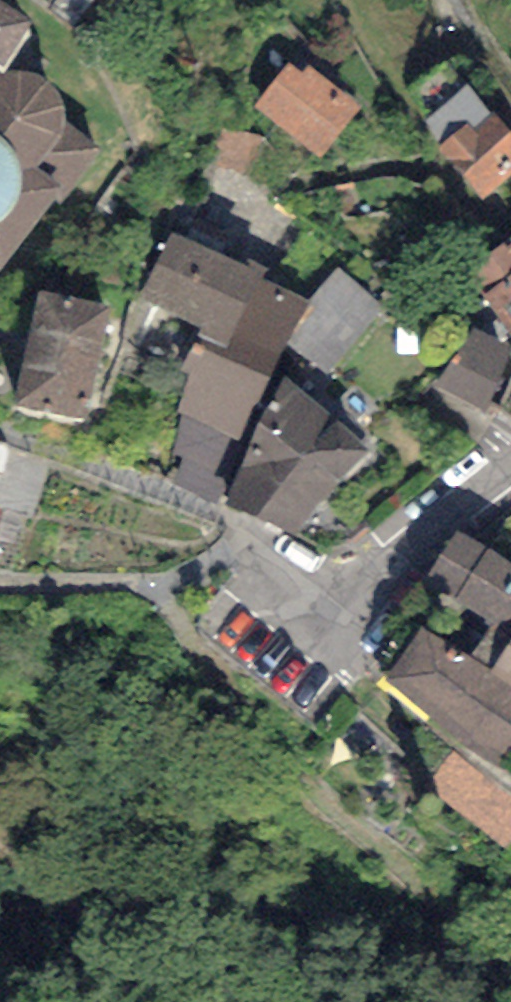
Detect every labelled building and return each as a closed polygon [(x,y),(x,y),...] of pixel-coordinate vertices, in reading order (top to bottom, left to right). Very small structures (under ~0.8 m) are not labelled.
[(94,162),(64,140),(61,126),(46,105),(20,85),(33,65),(0,42),(0,292),(94,162)] [(354,121),(297,74),(264,113),(321,160),(354,121)] [(474,131),(493,115),(468,84),(421,124),(440,147),(468,123),(474,131)] [(440,147),(486,201),(510,179),(510,134),(493,115),(474,131),(468,123),(440,147)] [(471,265),(489,289),(510,274),(510,237),(471,265)] [(303,318),(177,255),(138,332),(197,357),(187,379),(196,387),(182,422),(240,446),(288,347),(329,377),(380,316),(335,277),(303,318)] [(489,289),(484,294),(510,331),(510,274),(489,289)] [(109,325),(45,312),(22,421),(85,435),(109,325)] [(473,327),(432,385),(483,412),(510,358),(510,347),(473,327)] [(362,471),(290,405),(232,518),(295,543),(362,471)] [(56,467),(0,454),(0,481),(7,482),(0,514),(0,556),(34,564),(56,467)] [(457,530),(426,577),(495,623),(469,657),(492,670),(510,644),(510,564),(457,530)] [(421,629),(386,679),(431,715),(429,719),(496,764),(510,746),(510,690),(489,674),(492,670),(469,657),(421,629)] [(492,670),(489,674),(510,690),(510,644),(492,670)] [(451,751),(434,780),(438,798),(510,849),(510,848),(510,797),(451,751)]
